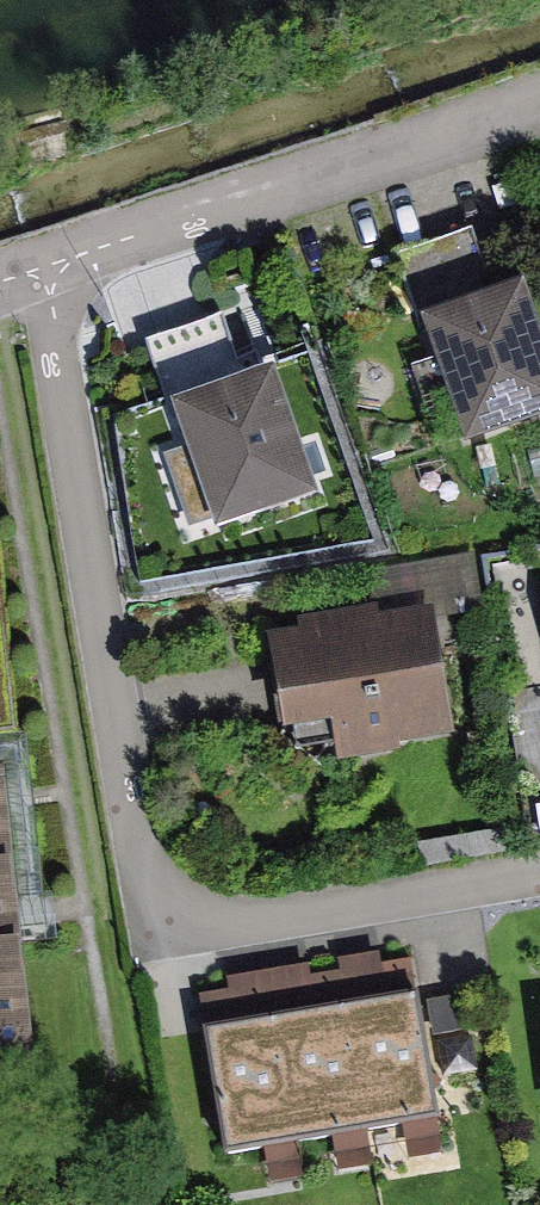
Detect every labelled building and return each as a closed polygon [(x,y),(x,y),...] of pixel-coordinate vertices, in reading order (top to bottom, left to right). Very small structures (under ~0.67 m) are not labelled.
[(399,257),(421,322),(495,297),(473,232),(399,257)] [(524,287),(495,297),(421,322),(465,451),(539,425),(539,334),(524,287)] [(149,343),(171,408),(245,383),(223,318),(149,343)] [(318,502),(274,373),(245,383),(171,408),(214,536),(318,502)] [(439,616),(283,633),(293,729),(323,726),(326,752),(453,739),(439,616)] [(0,780),(0,1072),(40,1068),(9,779),(0,780)] [(345,1013),(366,1139),(437,1127),(415,1000),(345,1013)] [(274,1025),(295,1151),(366,1139),(345,1013),(274,1025)] [(225,1163),(295,1151),(274,1025),(203,1037),(225,1163)]
